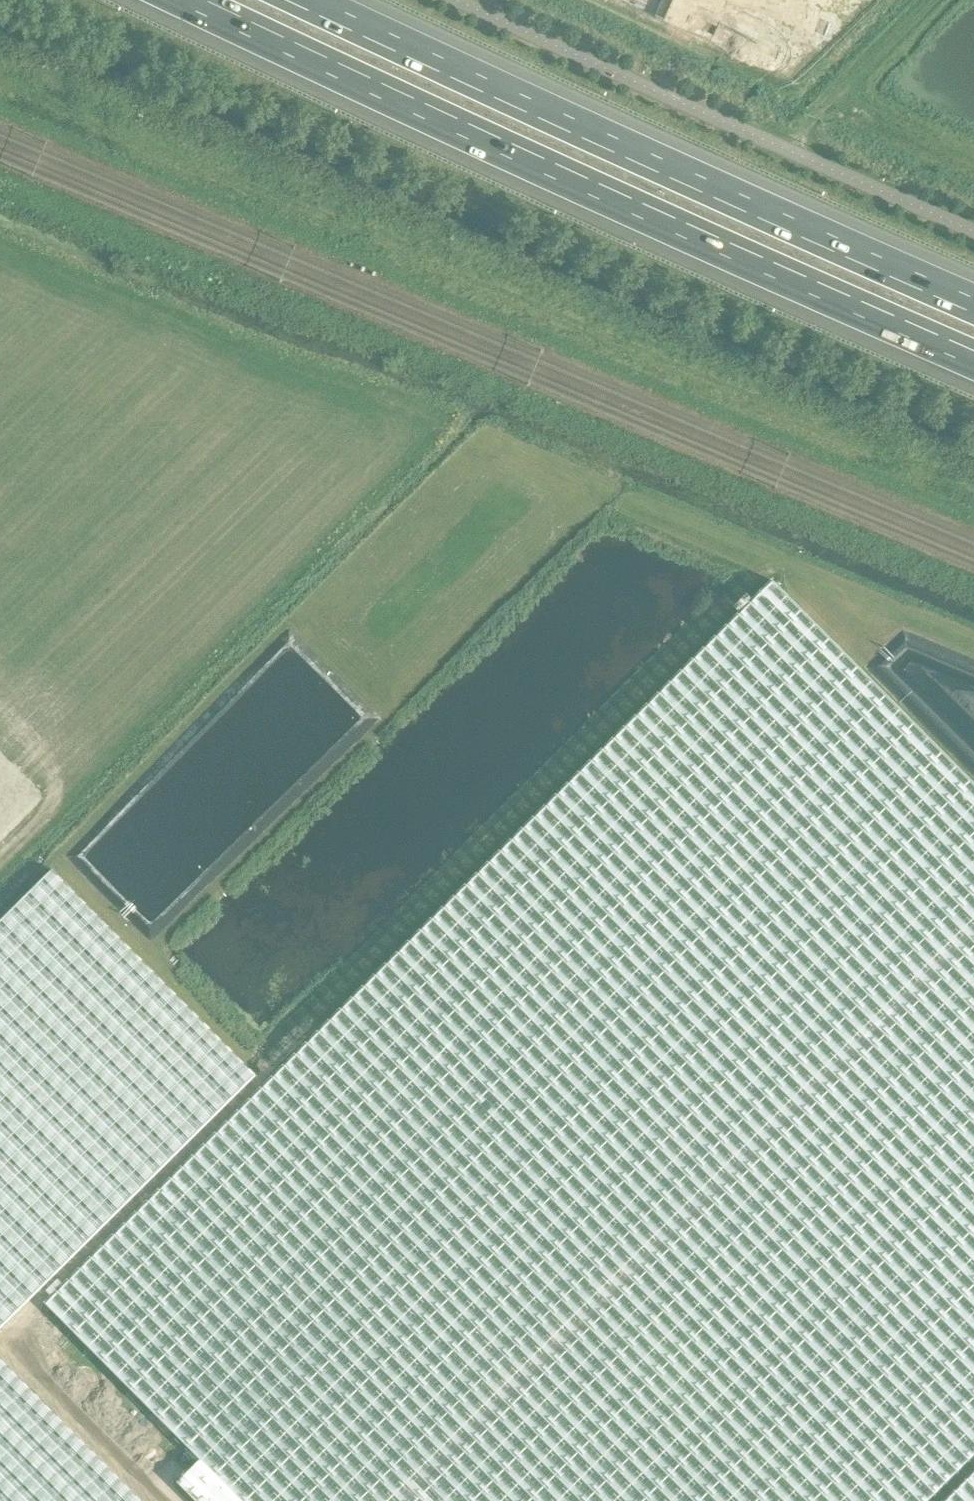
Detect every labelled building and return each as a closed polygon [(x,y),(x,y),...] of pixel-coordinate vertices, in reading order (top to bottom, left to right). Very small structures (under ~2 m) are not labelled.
[(973,1454),(973,784),(772,581),(45,1304),(200,1460),(177,1482),(195,1500),(927,1500),(973,1454)] [(255,1076),(249,1070),(48,867),(0,915),(0,1329),(255,1076)] [(0,1359),(0,1500),(141,1500),(0,1359)] [(944,1500),(973,1500),(973,1472),(944,1500)]
